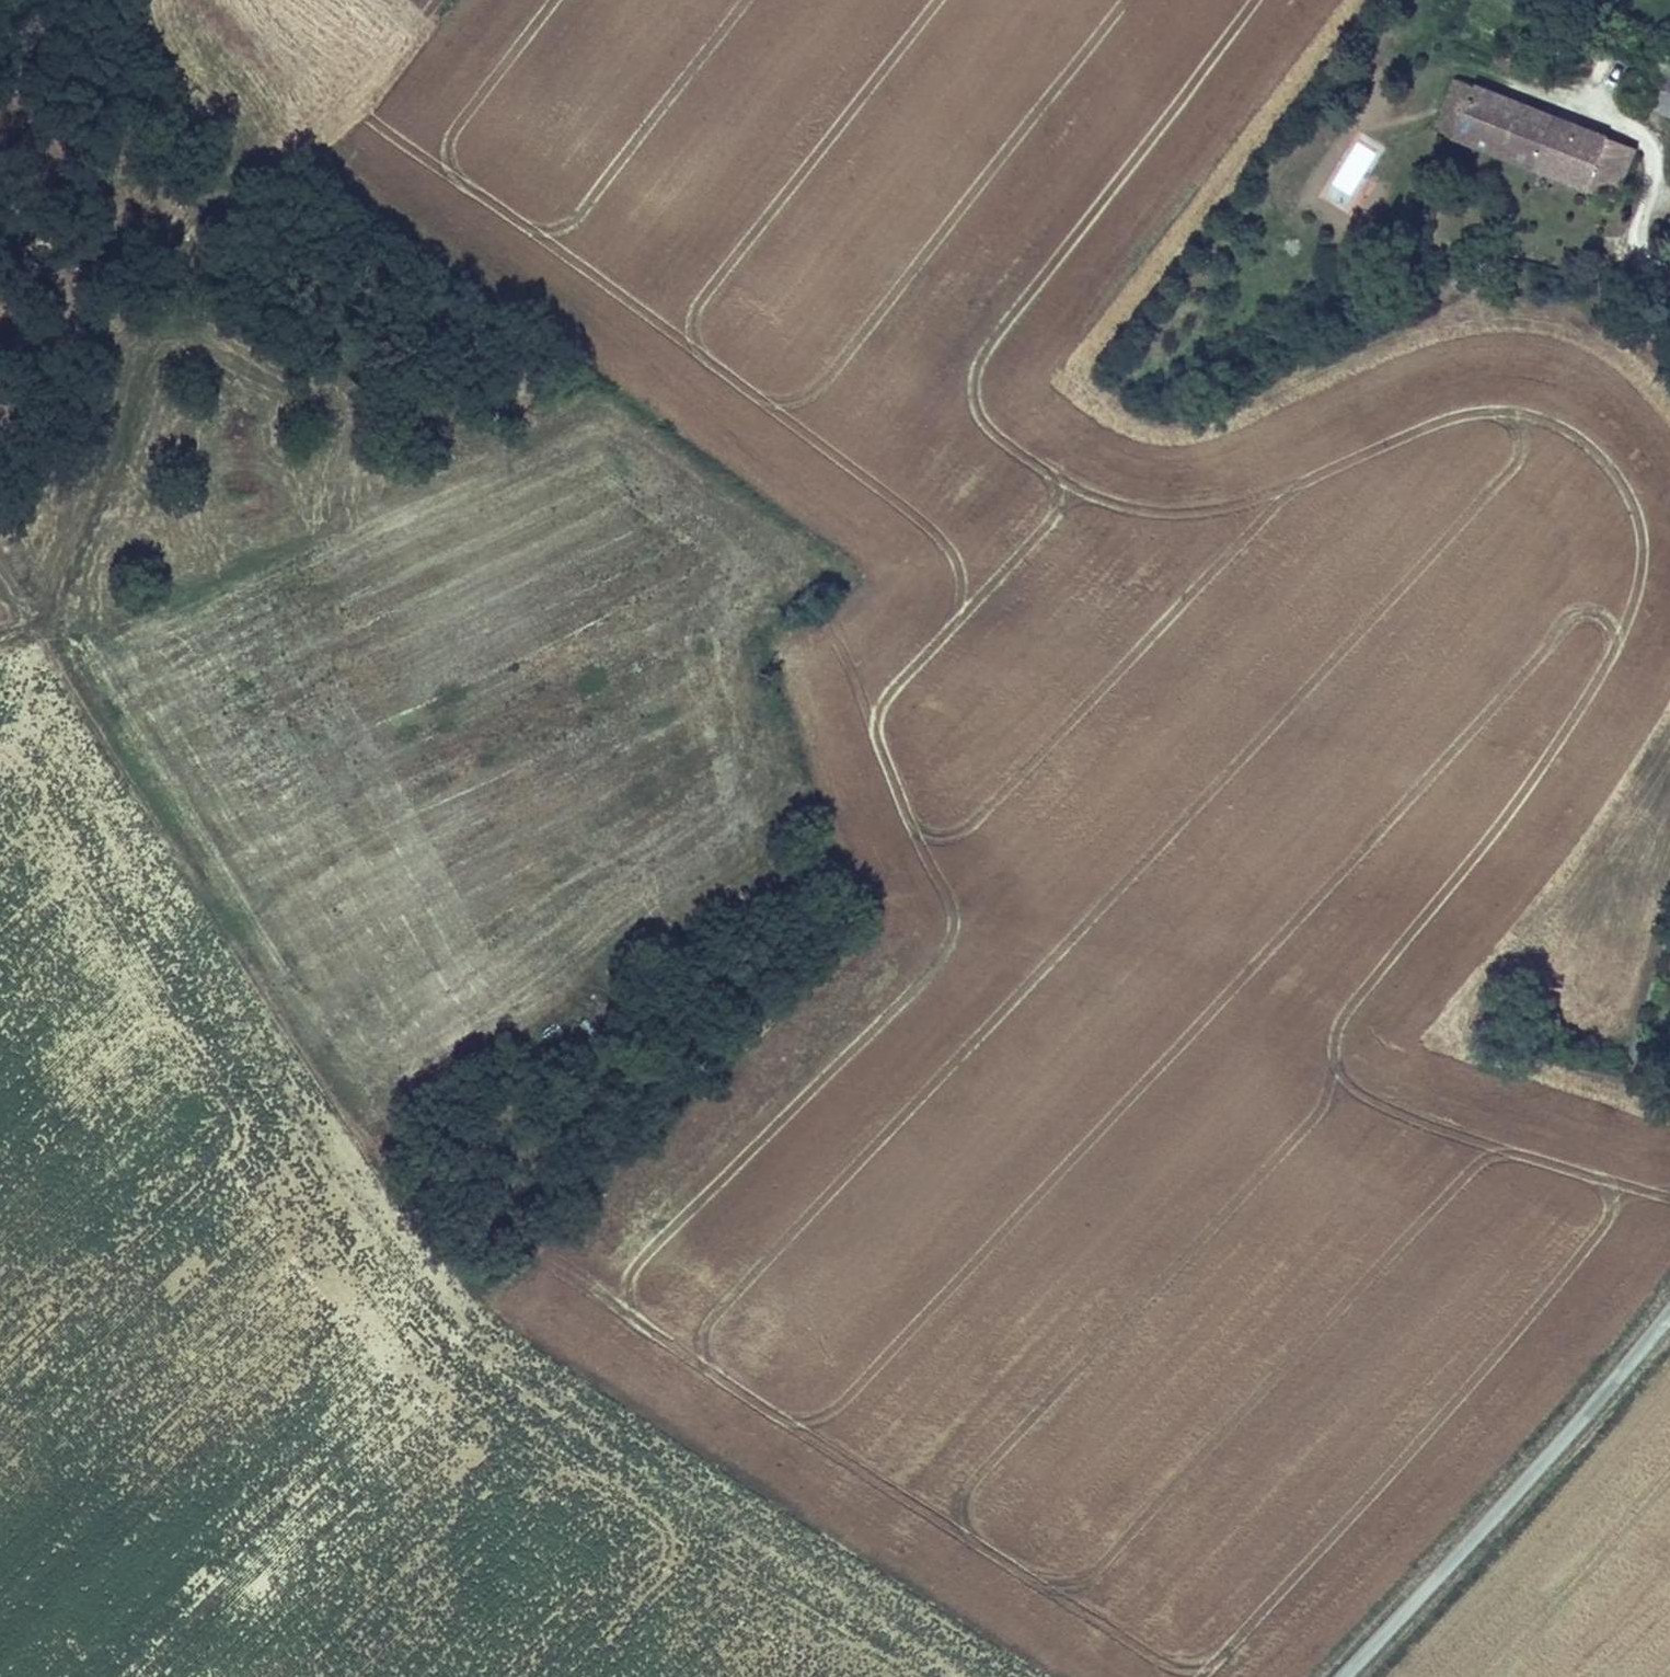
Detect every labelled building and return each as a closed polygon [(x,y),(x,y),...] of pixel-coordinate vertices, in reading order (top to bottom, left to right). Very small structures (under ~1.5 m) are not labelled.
[(1616,201),(1636,149),(1441,77),(1422,124),(1616,201)] [(1357,176),(1375,143),(1359,133),(1341,166),(1357,176)]
